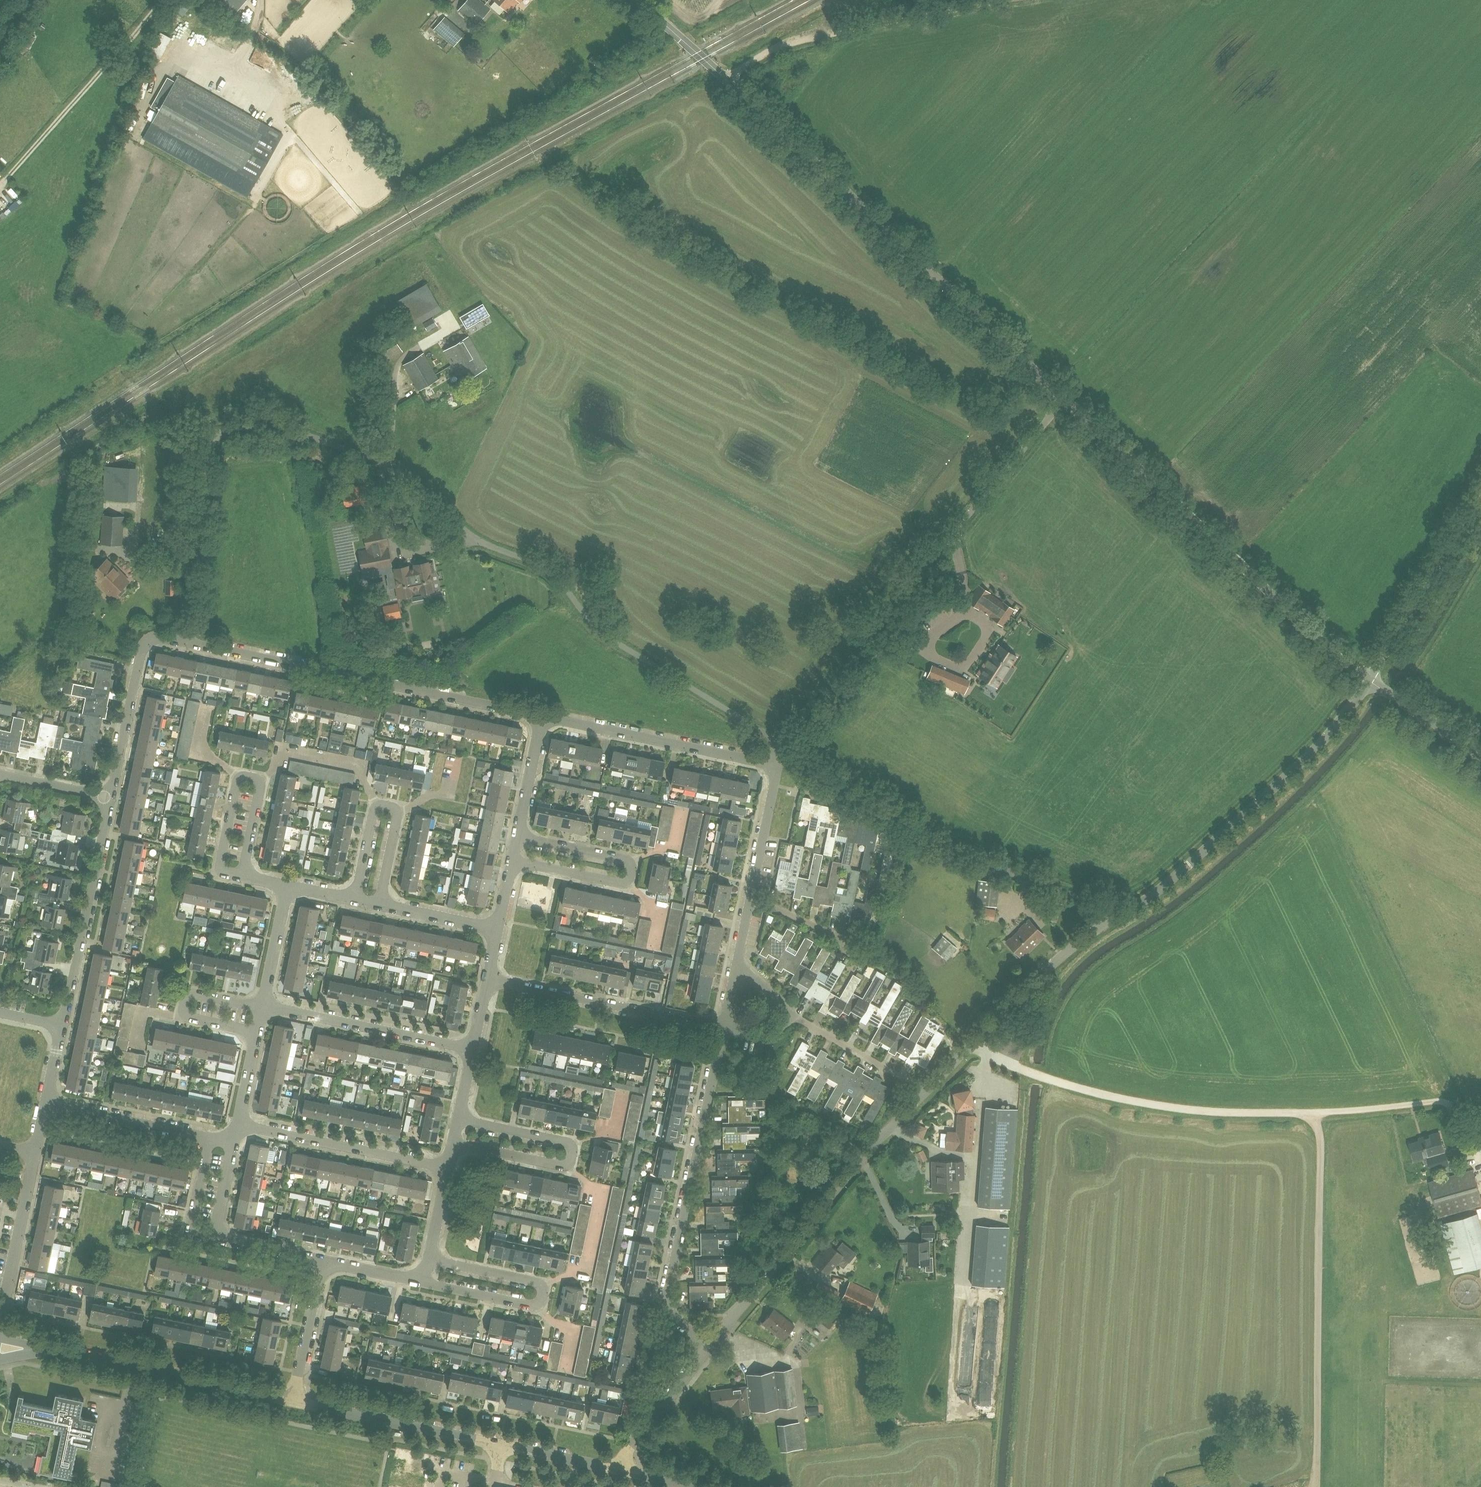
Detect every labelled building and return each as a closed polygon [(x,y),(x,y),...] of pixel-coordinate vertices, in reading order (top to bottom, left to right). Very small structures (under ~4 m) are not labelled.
[(234,15),(246,0),(215,0),(234,15)] [(458,10),(476,25),(490,9),(480,0),(467,0),(458,10)] [(519,0),(494,0),(509,12),(519,0)] [(434,30),(453,46),(464,34),(444,17),(434,30)] [(143,138),(248,197),(283,135),(179,76),(143,138)] [(439,305),(433,295),(427,285),(398,302),(410,322),(439,305)] [(483,305),(460,318),(467,329),(489,316),(483,305)] [(437,325),(436,323),(433,318),(424,323),(428,330),(437,325)] [(389,329),(392,334),(396,340),(406,334),(399,323),(389,329)] [(403,351),(396,340),(392,334),(375,345),(385,362),(403,351)] [(468,337),(445,351),(463,381),(486,368),(468,337)] [(423,353),(404,364),(419,391),(438,379),(423,353)] [(372,389),(386,390),(387,372),(373,371),(372,389)] [(366,486),(342,490),(344,505),(368,500),(366,486)] [(103,515),(101,544),(122,545),(124,516),(103,515)] [(422,592),(423,592),(434,590),(433,588),(435,586),(434,582),(432,581),(431,574),(435,574),(432,563),(429,564),(428,563),(425,564),(423,563),(419,564),(418,565),(415,566),(415,568),(409,569),(409,567),(405,568),(403,567),(399,568),(398,569),(395,570),(395,573),(393,573),(388,549),(386,549),(385,545),(387,544),(384,531),(365,535),(368,550),(360,552),(364,574),(387,569),(388,573),(386,574),(389,588),(398,586),(400,597),(410,595),(412,594),(411,590),(421,588),(422,592)] [(175,567),(179,546),(170,545),(167,566),(175,567)] [(106,590),(115,599),(124,590),(122,588),(128,581),(120,572),(121,572),(115,566),(114,567),(107,559),(103,564),(92,575),(98,582),(98,583),(105,591),(106,590)] [(176,580),(166,580),(166,581),(166,594),(176,594),(176,581),(176,580)] [(979,585),(968,601),(979,609),(979,608),(992,617),(992,618),(1003,625),(1013,610),(1003,602),(1002,602),(989,594),(990,593),(979,585)] [(371,597),(362,599),(365,612),(373,610),(371,597)] [(386,620),(401,617),(398,604),(383,607),(386,620)] [(988,658),(978,674),(983,677),(982,678),(987,682),(988,681),(996,686),(1016,657),(1011,653),(1010,654),(1003,650),(1004,649),(999,645),(990,659),(988,658)] [(167,673),(171,656),(157,653),(156,661),(155,666),(154,671),(167,673)] [(108,690),(108,691),(111,691),(114,679),(111,679),(114,663),(79,656),(77,667),(98,672),(95,687),(95,688),(108,690)] [(181,676),(184,658),(171,656),(167,673),(181,676)] [(194,679),(198,661),(184,658),(181,676),(194,679)] [(207,682),(211,664),(198,661),(194,679),(207,682)] [(221,685),(224,667),(211,664),(207,682),(221,685)] [(234,687),(238,669),(224,667),(221,685),(234,687)] [(931,667),(927,678),(964,694),(969,683),(931,667)] [(247,690),(251,672),(238,669),(234,687),(247,690)] [(57,670),(55,679),(64,681),(66,672),(57,670)] [(261,693),(264,675),(251,672),(247,690),(261,693)] [(274,696),(278,678),(264,675),(261,693),(274,696)] [(278,678),(274,696),(287,699),(291,681),(278,678)] [(71,694),(74,683),(64,681),(62,692),(71,694)] [(95,688),(95,687),(74,683),(71,694),(86,698),(83,713),(89,714),(89,715),(102,717),(102,718),(106,718),(108,706),(105,706),(108,691),(108,690),(95,688)] [(192,690),(190,697),(200,699),(202,692),(192,690)] [(307,713),(311,695),(297,692),(294,710),(307,713)] [(321,716),(324,698),(311,695),(307,713),(321,716)] [(166,700),(159,699),(148,696),(145,710),(163,714),(166,700)] [(334,719),(338,701),(324,698),(321,716),(334,719)] [(188,699),(187,705),(199,708),(200,702),(188,699)] [(347,721),(351,703),(338,701),(334,719),(347,721)] [(398,722),(402,704),(388,701),(385,719),(398,722)] [(361,724),(364,706),(351,703),(347,721),(361,724)] [(412,724),(415,706),(402,704),(398,722),(412,724)] [(187,705),(186,711),(198,713),(199,708),(187,705)] [(226,708),(219,706),(218,713),(225,715),(226,708)] [(364,706),(361,724),(374,727),(378,709),(364,706)] [(424,732),(425,727),(429,709),(415,706),(412,724),(421,726),(420,731),(424,732)] [(438,730),(442,712),(429,709),(425,727),(438,730)] [(89,714),(83,713),(68,710),(65,721),(81,725),(79,736),(84,737),(83,741),(83,742),(97,744),(97,745),(100,745),(103,733),(99,733),(102,718),(102,717),(89,715),(89,714)] [(161,727),(163,714),(145,710),(143,723),(161,727)] [(186,711),(185,717),(196,719),(198,713),(186,711)] [(452,733),(455,715),(442,712),(438,730),(452,733)] [(465,736),(469,718),(455,715),(452,733),(465,736)] [(21,739),(25,718),(17,717),(14,716),(9,737),(0,735),(0,753),(2,753),(3,749),(18,753),(21,739)] [(185,717),(183,722),(195,725),(196,719),(185,717)] [(478,738),(482,720),(469,718),(465,736),(478,738)] [(492,741),(495,723),(482,720),(478,738),(492,741)] [(58,725),(52,724),(41,722),(36,743),(21,739),(18,753),(17,756),(29,759),(30,756),(45,759),(48,746),(54,747),(56,736),(58,725)] [(183,722),(182,728),(194,731),(195,725),(183,722)] [(158,740),(161,727),(143,723),(140,737),(158,740)] [(505,744),(509,726),(495,723),(492,741),(505,744)] [(56,736),(62,737),(64,727),(58,725),(56,736)] [(509,726),(505,744),(518,747),(522,729),(509,726)] [(182,728),(181,734),(193,736),(194,731),(182,728)] [(278,729),(275,740),(281,742),(284,730),(278,729)] [(230,748),(233,733),(220,731),(217,746),(230,748)] [(242,751),(245,736),(233,733),(230,748),(242,751)] [(303,736),(287,733),(285,741),(301,744),(303,736)] [(181,734),(180,740),(192,742),(193,736),(181,734)] [(83,741),(62,737),(56,736),(54,747),(75,752),(72,768),(95,772),(97,760),(93,760),(97,745),(97,744),(83,742),(83,741)] [(254,754),(257,739),(245,736),(242,751),(254,754)] [(155,754),(158,740),(140,737),(137,750),(155,754)] [(562,759),(565,741),(552,738),(548,756),(562,759)] [(257,739),(254,754),(266,756),(269,741),(257,739)] [(327,751),(340,754),(343,742),(330,739),(327,751)] [(180,740),(179,745),(190,748),(192,742),(180,740)] [(574,761),(577,743),(565,741),(562,759),(574,761)] [(585,764),(589,746),(577,743),(574,761),(585,764)] [(345,753),(348,754),(350,746),(343,744),(342,753),(345,753)] [(179,745),(177,751),(189,754),(190,748),(179,745)] [(589,746),(585,764),(599,766),(602,749),(589,746)] [(449,747),(448,754),(456,756),(457,749),(449,747)] [(152,767),(155,754),(137,750),(134,763),(152,767)] [(364,759),(366,752),(355,750),(354,757),(364,759)] [(177,751),(176,757),(188,759),(189,754),(177,751)] [(623,771),(627,754),(614,751),(610,769),(623,771)] [(635,774),(639,756),(627,754),(623,771),(635,774)] [(647,776),(651,759),(639,756),(635,774),(647,776)] [(651,759),(647,776),(660,779),(664,761),(651,759)] [(290,760),(288,772),(294,773),(296,761),(290,760)] [(296,761),(294,773),(300,774),(302,762),(296,761)] [(302,762),(300,774),(306,775),(308,764),(302,762)] [(150,780),(152,767),(134,763),(132,777),(150,780)] [(386,781),(389,766),(376,763),(373,778),(386,781)] [(308,764),(306,775),(312,777),(314,765),(308,764)] [(314,765),(312,777),(317,778),(320,766),(314,765)] [(320,766),(317,778),(323,779),(326,767),(320,766)] [(398,783),(401,768),(389,766),(386,781),(398,783)] [(326,767),(323,779),(329,780),(332,769),(326,767)] [(410,786),(413,771),(401,768),(398,783),(410,786)] [(492,781),(510,785),(513,772),(495,768),(492,781)] [(684,788),(688,770),(675,768),(671,786),(684,788)] [(332,769),(329,780),(335,782),(338,770),(332,769)] [(203,782),(218,786),(220,773),(205,770),(203,782)] [(338,770),(335,782),(341,783),(343,771),(338,770)] [(696,791),(700,773),(688,770),(684,788),(696,791)] [(343,771),(341,783),(347,784),(349,772),(343,771)] [(413,771),(410,786),(422,789),(426,774),(413,771)] [(349,772),(347,784),(353,785),(355,773),(349,772)] [(279,786),(294,789),(297,777),(282,773),(279,786)] [(708,793),(712,775),(700,773),(696,791),(708,793)] [(720,796),(724,778),(712,775),(708,793),(720,796)] [(147,794),(150,780),(132,777),(129,790),(147,794)] [(179,784),(179,786),(179,787),(187,788),(189,780),(181,778),(179,784)] [(732,798),(736,780),(724,778),(720,796),(732,798)] [(736,780),(732,798),(745,801),(749,783),(736,780)] [(508,798),(510,785),(492,781),(490,795),(508,798)] [(215,798),(218,786),(203,782),(200,795),(215,798)] [(291,801),(294,789),(279,786),(276,798),(291,801)] [(342,799),(358,802),(360,790),(345,787),(342,799)] [(600,792),(594,791),(580,788),(579,792),(599,796),(600,792)] [(144,807),(147,794),(129,790),(126,803),(144,807)] [(619,796),(606,793),(600,792),(599,796),(618,800),(619,796)] [(213,810),(215,798),(200,795),(198,807),(213,810)] [(505,812),(508,798),(490,795),(487,808),(505,812)] [(818,826),(822,805),(810,802),(811,798),(803,797),(799,818),(810,820),(804,846),(813,848),(818,826)] [(289,813),(291,801),(276,798),(274,810),(289,813)] [(15,826),(31,830),(32,823),(22,821),(26,806),(32,808),(33,804),(7,799),(3,818),(16,821),(15,826)] [(355,814),(358,802),(342,799),(340,811),(355,814)] [(141,820),(144,807),(126,803),(123,816),(141,820)] [(548,826),(551,808),(538,805),(534,823),(548,826)] [(663,805),(662,811),(674,813),(675,808),(663,805)] [(836,834),(841,813),(829,811),(829,807),(822,805),(818,826),(829,828),(823,855),(832,856),(836,834)] [(210,822),(213,810),(198,807),(195,819),(210,822)] [(502,825),(505,812),(487,808),(484,821),(502,825)] [(560,828),(563,811),(551,808),(548,826),(560,828)] [(613,821),(607,820),(609,811),(599,808),(597,818),(600,818),(596,836),(610,839),(613,821)] [(52,834),(67,837),(68,832),(81,835),(85,815),(60,810),(59,813),(66,815),(63,830),(53,828),(52,834)] [(286,825),(289,813),(274,810),(271,822),(286,825)] [(352,827),(355,814),(340,811),(337,823),(352,827)] [(571,831),(575,813),(563,811),(560,828),(571,831)] [(662,811),(661,816),(673,819),(674,813),(662,811)] [(575,813),(571,831),(585,834),(588,816),(575,813)] [(855,842),(859,821),(847,819),(848,815),(841,813),(836,834),(847,837),(842,863),(851,865),(855,842)] [(414,827),(429,830),(431,817),(416,814),(414,827)] [(138,834),(141,820),(123,816),(120,830),(138,834)] [(661,816),(660,822),(671,824),(673,819),(661,816)] [(690,817),(689,822),(700,825),(702,819),(690,817)] [(720,831),(738,835),(741,821),(723,818),(720,831)] [(208,834),(210,822),(195,819),(193,831),(208,834)] [(499,838),(502,825),(484,821),(481,835),(499,838)] [(622,841),(625,824),(613,821),(610,839),(622,841)] [(874,851),(878,829),(866,827),(867,823),(859,821),(855,842),(866,845),(860,871),(869,873),(874,851)] [(284,838),(286,825),(271,822),(269,834),(284,838)] [(689,822),(688,828),(699,830),(700,825),(689,822)] [(350,839),(352,827),(337,823),(335,835),(350,839)] [(633,844),(637,826),(625,824),(622,841),(633,844)] [(31,830),(15,826),(14,832),(1,829),(0,834),(0,849),(22,854),(23,850),(17,849),(20,834),(39,838),(40,832),(31,830)] [(637,826),(633,844),(647,847),(650,829),(637,826)] [(426,842),(429,830),(414,827),(411,839),(426,842)] [(659,827),(657,833),(669,835),(670,830),(659,827)] [(688,828),(686,833),(698,836),(699,830),(688,828)] [(885,853),(879,879),(888,881),(897,838),(885,835),(886,831),(878,829),(874,851),(885,853)] [(205,846),(208,834),(193,831),(190,843),(205,846)] [(736,847),(738,835),(720,831),(718,843),(736,847)] [(67,837),(52,834),(40,832),(39,838),(60,843),(57,858),(51,856),(50,860),(75,865),(79,845),(66,843),(67,837)] [(657,833),(656,838),(668,841),(669,835),(657,833)] [(686,833),(685,839),(697,841),(698,836),(686,833)] [(281,850),(284,838),(269,834),(266,847),(281,850)] [(347,851),(350,839),(335,835),(332,848),(347,851)] [(496,852),(499,838),(481,835),(478,848),(496,852)] [(424,854),(426,842),(411,839),(408,851),(424,854)] [(685,839),(684,844),(696,847),(697,841),(685,839)] [(123,853),(141,857),(144,843),(126,840),(123,853)] [(203,859),(205,846),(190,843),(188,856),(203,859)] [(733,858),(736,847),(718,843),(716,855),(733,858)] [(684,844),(683,850),(695,852),(696,847),(684,844)] [(798,877),(804,846),(796,845),(790,871),(779,868),(774,890),(782,891),(783,887),(795,889),(798,877)] [(279,862),(281,850),(266,847),(264,859),(279,862)] [(345,863),(347,851),(332,848),(330,860),(345,863)] [(494,865),(496,852),(478,848),(476,861),(494,865)] [(683,850),(682,855),(694,858),(695,852),(683,850)] [(421,866),(424,854),(408,851),(406,863),(421,866)] [(138,870),(141,857),(123,853),(120,866),(138,870)] [(817,885),(823,855),(814,853),(809,879),(798,877),(795,889),(793,898),(801,899),(802,895),(813,898),(814,898),(816,885),(817,885)] [(731,872),(733,858),(716,855),(713,868),(731,872)] [(342,875),(345,863),(330,860),(327,872),(342,875)] [(491,878),(494,865),(476,861),(473,875),(491,878)] [(835,893),(842,863),(833,861),(827,887),(817,885),(816,885),(814,898),(813,898),(812,906),(819,908),(820,903),(832,906),(835,893)] [(418,878),(421,866),(406,863),(403,875),(418,878)] [(651,876),(669,880),(671,867),(654,863),(651,876)] [(17,894),(19,887),(9,885),(12,870),(18,871),(19,868),(0,864),(0,884),(3,885),(2,890),(17,894)] [(136,883),(138,870),(120,866),(118,880),(136,883)] [(854,901),(860,871),(852,869),(846,895),(835,893),(832,906),(830,914),(838,916),(839,911),(851,914),(854,901)] [(38,898),(54,901),(55,896),(68,899),(72,879),(47,874),(46,877),(52,879),(49,894),(40,892),(38,898)] [(438,883),(445,884),(449,885),(451,877),(440,874),(438,883)] [(416,891),(418,878),(403,875),(401,888),(416,891)] [(488,892),(491,878),(473,875),(470,888),(488,892)] [(666,893),(669,880),(651,876),(648,889),(666,893)] [(453,877),(452,884),(459,886),(460,878),(453,877)] [(870,922),(879,879),(870,877),(865,903),(854,901),(851,914),(849,922),(857,924),(858,919),(870,922)] [(133,897),(136,883),(118,880),(115,893),(133,897)] [(197,903),(201,885),(187,882),(184,900),(197,903)] [(711,896),(729,899),(732,886),(714,882),(711,896)] [(210,906),(214,888),(201,885),(197,903),(210,906)] [(575,907),(579,890),(566,887),(562,905),(575,907)] [(224,908),(228,890),(214,888),(210,906),(224,908)] [(485,905),(488,892),(470,888),(467,901),(485,905)] [(17,894),(2,890),(1,896),(0,895),(0,916),(9,918),(10,914),(3,913),(5,903),(11,905),(12,904),(13,899),(16,900),(17,894)] [(237,911),(241,893),(228,890),(224,908),(237,911)] [(587,910),(591,892),(579,890),(575,907),(587,910)] [(599,913),(603,895),(591,892),(587,910),(599,913)] [(130,910),(133,897),(115,893),(112,906),(130,910)] [(250,914),(254,896),(241,893),(237,911),(250,914)] [(611,915),(615,897),(603,895),(599,913),(611,915)] [(254,896),(250,914),(264,917),(268,899),(254,896)] [(447,906),(455,908),(456,903),(457,898),(451,897),(449,896),(448,902),(447,906)] [(726,913),(729,899),(711,896),(708,909),(726,913)] [(623,918),(627,900),(615,897),(611,915),(623,918)] [(53,907),(54,901),(38,898),(37,904),(47,906),(43,921),(37,920),(37,924),(62,929),(66,909),(53,907)] [(636,925),(637,920),(640,903),(627,900),(623,918),(629,919),(628,923),(636,925)] [(1056,921),(1062,903),(1052,900),(1046,918),(1056,921)] [(127,924),(130,910),(112,906),(109,920),(127,924)] [(298,919),(316,923),(319,910),(301,906),(298,919)] [(982,908),(981,917),(995,919),(996,910),(982,908)] [(186,912),(179,911),(177,918),(184,919),(186,912)] [(670,913),(669,919),(680,921),(681,916),(670,913)] [(353,936),(357,918),(344,915),(340,933),(353,936)] [(202,917),(200,925),(203,926),(207,927),(208,918),(202,917)] [(211,918),(210,918),(208,926),(218,929),(219,926),(219,924),(220,923),(220,920),(211,918)] [(367,938),(371,920),(357,918),(353,936),(367,938)] [(313,936),(316,923),(298,919),(295,933),(313,936)] [(124,937),(127,924),(109,920),(106,933),(124,937)] [(380,941),(384,923),(371,920),(367,938),(380,941)] [(1006,942),(1021,958),(1044,935),(1029,920),(1006,942)] [(570,933),(571,928),(560,926),(561,923),(555,922),(553,929),(570,933)] [(393,944),(397,926),(384,923),(380,941),(393,944)] [(702,937),(720,940),(723,927),(705,923),(702,937)] [(791,923),(788,928),(794,932),(797,927),(791,923)] [(407,947),(410,929),(397,926),(393,944),(407,947)] [(785,949),(786,949),(795,932),(794,932),(788,928),(787,928),(780,940),(770,935),(760,953),(766,957),(769,954),(779,959),(779,960),(785,949)] [(420,949),(424,931),(410,929),(407,947),(420,949)] [(333,932),(327,930),(325,939),(331,940),(333,932)] [(817,933),(810,930),(806,937),(812,941),(817,933)] [(433,952),(437,934),(424,931),(420,949),(433,952)] [(122,951),(124,937),(106,933),(104,947),(122,951)] [(310,950),(313,936),(295,933),(292,946),(310,950)] [(447,955),(450,937),(437,934),(433,952),(447,955)] [(957,948),(951,943),(943,936),(933,948),(947,960),(957,948)] [(460,958),(464,940),(450,937),(447,955),(460,958)] [(718,952),(720,940),(702,937),(700,948),(718,952)] [(800,963),(813,941),(812,941),(806,937),(805,937),(795,955),(786,949),(785,949),(779,960),(779,959),(774,968),(781,972),(784,968),(794,974),(800,963)] [(25,962),(40,965),(42,960),(55,963),(59,943),(34,938),(33,941),(39,942),(36,958),(26,956),(25,962)] [(464,940),(460,958),(474,961),(477,943),(464,940)] [(636,949),(631,948),(617,945),(616,950),(630,953),(628,960),(633,961),(635,954),(636,949)] [(308,963),(310,950),(292,946),(290,959),(308,963)] [(815,978),(831,950),(823,946),(810,969),(800,963),(794,974),(789,982),(796,986),(798,982),(809,988),(815,978)] [(604,947),(603,954),(615,956),(616,950),(604,947)] [(715,964),(718,952),(700,948),(698,960),(715,964)] [(654,953),(641,950),(636,949),(635,954),(646,956),(653,958),(654,953)] [(92,967),(110,970),(113,957),(95,953),(92,967)] [(202,970),(205,955),(192,953),(189,968),(202,970)] [(673,957),(667,956),(654,953),(653,958),(672,961),(673,957)] [(561,975),(565,957),(552,954),(548,972),(561,975)] [(214,973),(217,958),(205,955),(202,970),(214,973)] [(653,958),(646,956),(645,964),(651,965),(653,958)] [(251,980),(254,965),(257,966),(258,958),(250,957),(249,964),(241,963),(238,978),(251,980)] [(573,977),(577,960),(565,957),(561,975),(573,977)] [(226,975),(229,960),(217,958),(214,973),(226,975)] [(418,961),(412,960),(405,958),(403,966),(405,966),(405,964),(410,966),(416,967),(418,961)] [(305,976),(308,963),(290,959),(287,973),(305,976)] [(238,978),(241,963),(229,960),(226,975),(238,978)] [(585,980),(589,962),(577,960),(573,977),(585,980)] [(713,976),(715,964),(698,960),(695,972),(713,976)] [(830,992),(846,964),(838,960),(825,983),(815,978),(809,988),(804,996),(811,1000),(813,996),(824,1002),(830,992)] [(39,970),(40,965),(25,962),(24,968),(33,970),(30,985),(24,984),(23,987),(48,993),(53,973),(39,970)] [(597,982),(601,965),(589,962),(585,980),(597,982)] [(609,985),(613,967),(601,965),(597,982),(609,985)] [(146,979),(161,982),(164,969),(148,966),(146,979)] [(107,984),(110,970),(92,967),(89,980),(107,984)] [(613,967),(609,985),(622,987),(626,970),(613,967)] [(646,988),(650,971),(637,968),(633,986),(646,988)] [(870,1002),(884,979),(886,975),(878,970),(863,998),(853,992),(842,1011),(849,1015),(851,1011),(861,1017),(862,1017),(870,1002)] [(650,971),(646,988),(660,991),(663,973),(650,971)] [(710,988),(713,976),(695,972),(693,984),(710,988)] [(302,990),(305,976),(287,973),(284,986),(302,990)] [(853,992),(861,979),(853,974),(840,997),(830,992),(824,1002),(819,1010),(826,1014),(828,1011),(839,1017),(842,1011),(853,992)] [(158,994),(161,982),(146,979),(143,991),(158,994)] [(104,997),(107,984),(89,980),(86,993),(104,997)] [(339,998),(342,983),(330,980),(327,995),(339,998)] [(882,1023),(901,989),(903,985),(895,981),(880,1008),(870,1002),(862,1017),(861,1017),(859,1021),(866,1025),(868,1021),(879,1027),(881,1023),(882,1023)] [(351,1000),(354,985),(342,983),(339,998),(351,1000)] [(451,996),(466,999),(468,986),(453,983),(451,996)] [(708,1001),(710,988),(693,984),(690,997),(708,1001)] [(363,1003),(367,988),(354,985),(351,1000),(363,1003)] [(376,1005),(379,990),(367,988),(363,1003),(376,1005)] [(388,1008),(391,993),(379,990),(376,1005),(388,1008)] [(156,1006),(158,994),(143,991),(141,1003),(156,1006)] [(102,1010),(104,997),(86,993),(84,1007),(102,1010)] [(400,1011),(403,996),(391,993),(388,1008),(400,1011)] [(412,1013),(415,998),(403,996),(400,1011),(412,1013)] [(463,1011),(466,999),(451,996),(448,1008),(463,1011)] [(415,998),(412,1013),(424,1016),(428,1001),(415,998)] [(124,1009),(135,1011),(137,1004),(125,1002),(124,1009)] [(899,1033),(912,1009),(914,1006),(909,1003),(907,1006),(905,1005),(891,1028),(882,1023),(881,1023),(879,1027),(871,1041),(877,1045),(880,1041),(890,1047),(899,1033)] [(99,1024),(102,1010),(84,1007),(81,1020),(99,1024)] [(461,1023),(463,1011),(448,1008),(446,1020),(447,1020),(458,1023),(461,1023)] [(134,1018),(135,1011),(124,1009),(122,1016),(134,1018)] [(890,1047),(888,1051),(895,1055),(897,1051),(907,1057),(916,1043),(923,1030),(930,1019),(922,1015),(909,1038),(899,1033),(890,1047)] [(132,1025),(134,1018),(122,1016),(121,1023),(132,1025)] [(907,1057),(905,1061),(912,1065),(914,1061),(925,1067),(944,1034),(937,1030),(939,1025),(929,1020),(930,1019),(923,1030),(933,1036),(926,1048),(916,1043),(907,1057)] [(96,1037),(99,1024),(81,1020),(78,1033),(96,1037)] [(458,1023),(447,1020),(445,1028),(456,1030),(458,1023)] [(121,1023),(119,1030),(131,1032),(132,1025),(121,1023)] [(273,1038),(291,1042),(294,1028),(276,1025),(273,1038)] [(313,1028),(307,1027),(304,1038),(310,1039),(311,1037),(313,1028)] [(167,1049),(170,1031),(157,1028),(153,1046),(167,1049)] [(119,1030),(118,1037),(129,1039),(131,1032),(119,1030)] [(546,1050),(549,1032),(536,1030),(532,1047),(546,1050)] [(180,1052),(184,1034),(170,1031),(167,1049),(180,1052)] [(558,1053),(561,1035),(549,1032),(546,1050),(558,1053)] [(93,1050),(96,1037),(78,1033),(75,1046),(93,1050)] [(329,1054),(332,1036),(319,1033),(315,1051),(329,1054)] [(193,1054),(197,1036),(184,1034),(180,1052),(193,1054)] [(570,1055),(573,1037),(561,1035),(558,1053),(570,1055)] [(207,1057),(210,1039),(197,1036),(193,1054),(207,1057)] [(342,1057),(346,1039),(332,1036),(329,1054),(342,1057)] [(127,1051),(129,1039),(118,1037),(115,1048),(127,1051)] [(581,1058),(585,1040),(573,1037),(570,1055),(581,1058)] [(288,1055),(291,1042),(273,1038),(270,1051),(288,1055)] [(220,1060),(224,1042),(210,1039),(207,1057),(220,1060)] [(355,1060),(359,1042),(346,1039),(342,1057),(355,1060)] [(593,1060),(597,1042),(585,1040),(581,1058),(593,1060)] [(817,1057),(806,1051),(809,1045),(802,1041),(791,1062),(801,1067),(787,1091),(795,1095),(811,1068),(810,1068),(817,1057)] [(224,1042),(220,1060),(233,1063),(237,1045),(224,1042)] [(369,1063),(372,1045),(359,1042),(355,1060),(369,1063)] [(597,1042),(593,1060),(607,1063),(610,1045),(597,1042)] [(382,1065),(386,1047),(372,1045),(369,1063),(382,1065)] [(90,1064),(93,1050),(75,1046),(72,1060),(90,1064)] [(395,1068),(399,1050),(386,1047),(382,1065),(395,1068)] [(139,1053),(127,1051),(115,1048),(114,1055),(120,1056),(119,1061),(137,1064),(139,1053)] [(836,1063),(826,1057),(828,1053),(821,1049),(817,1057),(810,1068),(811,1068),(820,1073),(807,1097),(815,1101),(828,1078),(836,1063)] [(409,1071),(412,1053),(399,1050),(395,1068),(409,1071)] [(286,1069),(288,1055),(270,1051),(268,1065),(286,1069)] [(629,1072),(632,1054),(619,1051),(616,1069),(629,1072)] [(139,1053),(137,1064),(144,1066),(146,1055),(139,1053)] [(422,1074),(426,1056),(412,1053),(409,1071),(422,1074)] [(632,1054),(629,1072),(642,1074),(646,1057),(632,1054)] [(435,1076),(439,1058),(426,1056),(422,1074),(435,1076)] [(439,1058),(435,1076),(449,1079),(453,1061),(439,1058)] [(854,1073),(853,1073),(843,1067),(845,1063),(838,1059),(836,1063),(828,1078),(838,1083),(824,1107),(826,1107),(823,1112),(830,1115),(843,1091),(848,1084),(847,1084),(854,1073)] [(88,1077),(90,1064),(72,1060),(70,1073),(88,1077)] [(673,1076),(691,1080),(694,1067),(676,1063),(673,1076)] [(283,1082),(286,1069),(268,1065),(265,1078),(283,1082)] [(873,1079),(863,1073),(865,1069),(858,1065),(853,1073),(854,1073),(847,1084),(848,1084),(843,1091),(853,1097),(844,1113),(852,1117),(865,1094),(873,1079)] [(85,1090),(88,1077),(70,1073),(67,1087),(85,1090)] [(865,1094),(875,1099),(864,1117),(872,1122),(891,1089),(880,1083),(882,1079),(875,1075),(873,1079),(865,1094)] [(689,1092),(691,1080),(673,1076),(671,1088),(689,1092)] [(280,1095),(283,1082),(265,1078),(262,1091),(280,1095)] [(124,1099),(127,1084),(115,1081),(112,1096),(124,1099)] [(136,1102),(139,1087),(127,1084),(124,1099),(136,1102)] [(148,1104),(151,1089),(139,1087),(136,1102),(148,1104)] [(686,1104),(689,1092),(671,1088),(668,1100),(686,1104)] [(160,1107),(164,1092),(151,1089),(148,1104),(160,1107)] [(277,1109),(280,1095),(262,1091),(259,1105),(277,1109)] [(173,1109),(176,1094),(164,1092),(160,1107),(173,1109)] [(185,1112),(188,1097),(176,1094),(173,1109),(185,1112)] [(631,1100),(642,1103),(644,1096),(632,1094),(631,1100)] [(739,1122),(751,1122),(751,1115),(746,1115),(746,1107),(765,1107),(765,1095),(729,1096),(729,1115),(739,1115),(739,1122)] [(197,1114),(200,1099),(188,1097),(185,1112),(197,1114)] [(532,1117),(535,1100),(522,1097),(518,1115),(532,1117)] [(209,1117),(212,1102),(200,1099),(197,1114),(209,1117)] [(314,1116),(317,1102),(305,1099),(302,1114),(314,1116)] [(544,1120),(547,1102),(535,1100),(532,1117),(544,1120)] [(631,1100),(630,1106),(641,1108),(642,1103),(631,1100)] [(684,1116),(686,1104),(668,1100),(666,1112),(684,1116)] [(212,1102),(209,1117),(221,1119),(225,1104),(212,1102)] [(326,1119),(329,1104),(317,1102),(314,1116),(326,1119)] [(426,1114),(441,1117),(443,1105),(429,1102),(426,1114)] [(555,1122),(559,1105),(547,1102),(544,1120),(555,1122)] [(339,1122),(342,1107),(329,1104),(326,1119),(339,1122)] [(567,1125),(571,1107),(559,1105),(555,1122),(567,1125)] [(630,1106),(628,1111),(640,1114),(641,1108),(630,1106)] [(351,1124),(354,1109),(342,1107),(339,1122),(351,1124)] [(579,1127),(583,1110),(571,1107),(567,1125),(579,1127)] [(1017,1109),(986,1107),(978,1206),(1009,1209),(1017,1109)] [(363,1127),(366,1112),(354,1109),(351,1124),(363,1127)] [(583,1110),(579,1127),(593,1130),(596,1112),(583,1110)] [(628,1111),(627,1117),(639,1119),(640,1114),(628,1111)] [(375,1129),(378,1114),(366,1112),(363,1127),(375,1129)] [(681,1128),(684,1116),(666,1112),(663,1124),(681,1128)] [(387,1132),(390,1117),(378,1114),(375,1129),(387,1132)] [(438,1129),(441,1117),(426,1114),(423,1126),(438,1129)] [(946,1147),(956,1148),(971,1149),(973,1115),(959,1114),(957,1133),(947,1133),(946,1147)] [(390,1117),(387,1132),(400,1134),(403,1119),(390,1117)] [(627,1117),(626,1122),(638,1125),(639,1119),(627,1117)] [(626,1122),(625,1128),(637,1130),(638,1125),(626,1122)] [(733,1149),(746,1148),(746,1141),(741,1141),(740,1134),(759,1134),(759,1122),(751,1122),(739,1122),(723,1122),(723,1142),(733,1142),(733,1149)] [(678,1141),(681,1128),(663,1124),(661,1137),(678,1141)] [(923,1126),(916,1124),(912,1134),(919,1136),(923,1126)] [(436,1142),(438,1129),(423,1126),(421,1139),(436,1142)] [(1423,1140),(1420,1141),(1409,1144),(1414,1161),(1428,1157),(1432,1171),(1449,1166),(1445,1152),(1439,1133),(1423,1138),(1423,1140)] [(65,1163),(69,1145),(55,1142),(52,1160),(65,1163)] [(610,1163),(612,1149),(616,1150),(617,1144),(607,1142),(606,1148),(595,1146),(592,1159),(610,1163)] [(248,1157),(266,1161),(269,1147),(251,1143),(248,1157)] [(79,1166),(83,1148),(69,1145),(65,1163),(79,1166)] [(656,1159),(674,1163),(677,1150),(659,1146),(656,1159)] [(92,1168),(96,1150),(83,1148),(79,1166),(92,1168)] [(728,1175),(740,1175),(740,1168),(735,1168),(735,1160),(754,1160),(753,1148),(746,1148),(733,1149),(718,1149),(718,1169),(728,1168),(728,1175)] [(287,1151),(281,1149),(278,1163),(284,1164),(287,1151)] [(923,1149),(916,1153),(921,1162),(928,1159),(923,1149)] [(105,1171),(109,1153),(96,1150),(92,1168),(105,1171)] [(304,1173),(308,1155),(294,1152),(290,1170),(304,1173)] [(119,1174),(123,1156),(109,1153),(105,1171),(119,1174)] [(317,1176),(321,1158),(308,1155),(304,1173),(317,1176)] [(637,1169),(639,1156),(635,1155),(632,1168),(631,1173),(641,1175),(642,1170),(637,1169)] [(132,1177),(136,1159),(123,1156),(119,1174),(132,1177)] [(263,1174),(266,1161),(248,1157),(245,1170),(263,1174)] [(331,1179),(334,1161),(321,1158),(317,1176),(331,1179)] [(145,1179),(149,1161),(136,1159),(132,1177),(145,1179)] [(607,1176),(610,1163),(592,1159),(589,1172),(607,1176)] [(671,1176),(674,1163),(656,1159),(653,1173),(671,1176)] [(159,1182),(162,1164),(149,1161),(145,1179),(159,1182)] [(344,1181),(348,1163),(334,1161),(331,1179),(344,1181)] [(958,1191),(958,1178),(964,1178),(964,1161),(932,1161),(933,1191),(958,1191)] [(357,1184),(361,1166),(348,1163),(344,1181),(357,1184)] [(172,1185),(176,1167),(162,1164),(159,1182),(172,1185)] [(370,1187),(374,1169),(361,1166),(357,1184),(370,1187)] [(176,1167),(172,1185),(185,1188),(189,1170),(176,1167)] [(384,1190),(387,1172),(374,1169),(370,1187),(384,1190)] [(516,1190),(520,1172),(507,1169),(503,1187),(516,1190)] [(261,1187),(263,1174),(245,1170),(243,1184),(261,1187)] [(1429,1182),(1439,1217),(1480,1205),(1480,1197),(1473,1170),(1429,1182)] [(397,1192),(401,1174),(387,1172),(384,1190),(397,1192)] [(528,1192),(532,1175),(520,1172),(516,1190),(528,1192)] [(640,1179),(641,1175),(631,1173),(630,1177),(627,1191),(632,1192),(635,1178),(640,1179)] [(410,1195),(414,1177),(401,1174),(397,1192),(410,1195)] [(540,1195),(544,1177),(532,1175),(528,1192),(540,1195)] [(722,1202),(735,1201),(735,1194),(729,1194),(729,1187),(748,1186),(748,1175),(740,1175),(728,1175),(712,1175),(712,1195),(722,1195),(722,1202)] [(414,1177),(410,1195),(424,1198),(428,1180),(414,1177)] [(552,1198),(556,1180),(544,1177),(540,1195),(552,1198)] [(564,1200),(568,1182),(556,1180),(552,1198),(564,1200)] [(645,1194),(662,1198),(665,1185),(647,1181),(645,1194)] [(273,1185),(272,1189),(277,1190),(279,1191),(279,1187),(280,1183),(278,1182),(274,1182),(273,1185)] [(568,1182),(564,1200),(577,1203),(581,1185),(568,1182)] [(258,1201),(261,1187),(243,1184),(240,1197),(258,1201)] [(61,1202),(64,1188),(46,1185),(43,1198),(61,1202)] [(613,1186),(612,1191),(623,1194),(625,1188),(613,1186)] [(612,1191),(611,1197),(622,1199),(623,1194),(612,1191)] [(660,1210),(662,1198),(645,1194),(642,1206),(660,1210)] [(255,1214),(258,1201),(240,1197),(237,1210),(255,1214)] [(611,1197),(609,1203),(621,1205),(622,1199),(611,1197)] [(59,1215),(61,1202),(43,1198),(41,1212),(59,1215)] [(717,1228),(729,1228),(729,1221),(724,1221),(724,1213),(743,1213),(742,1201),(735,1201),(722,1202),(707,1202),(707,1221),(717,1221),(717,1228)] [(609,1203),(608,1208),(620,1211),(621,1205),(609,1203)] [(657,1222),(660,1210),(642,1206),(640,1218),(657,1222)] [(143,1220),(158,1223),(161,1211),(146,1207),(143,1220)] [(608,1208),(607,1214),(619,1217),(620,1211),(608,1208)] [(70,1218),(77,1219),(78,1214),(78,1212),(72,1210),(71,1213),(70,1218)] [(252,1228),(255,1214),(237,1210),(234,1224),(252,1228)] [(56,1229),(59,1215),(41,1212),(38,1225),(56,1229)] [(607,1214),(606,1220),(617,1222),(619,1217),(607,1214)] [(623,1233),(627,1215),(622,1214),(619,1232),(623,1233)] [(1441,1224),(1454,1273),(1480,1266),(1480,1248),(1472,1215),(1441,1224)] [(290,1235),(293,1220),(280,1218),(277,1233),(290,1235)] [(655,1235),(657,1222),(640,1218),(637,1231),(655,1235)] [(155,1236),(158,1223),(143,1220),(140,1233),(155,1236)] [(302,1238),(305,1223),(293,1220),(290,1235),(302,1238)] [(401,1233),(416,1236),(419,1224),(404,1220),(401,1233)] [(606,1220),(605,1226),(616,1228),(617,1222),(606,1220)] [(314,1240),(317,1225),(305,1223),(302,1238),(314,1240)] [(1004,1287),(1009,1227),(977,1224),(972,1285),(1004,1287)] [(53,1242),(56,1229),(38,1225),(35,1238),(53,1242)] [(326,1243),(329,1228),(317,1225),(314,1240),(326,1243)] [(605,1226),(603,1231),(615,1234),(616,1228),(605,1226)] [(934,1236),(934,1226),(922,1226),(922,1237),(922,1242),(908,1242),(909,1265),(929,1264),(928,1236),(934,1236)] [(338,1245),(341,1230),(329,1228),(326,1243),(338,1245)] [(711,1255),(724,1254),(724,1247),(718,1247),(718,1240),(737,1239),(737,1228),(729,1228),(717,1228),(701,1228),(701,1248),(711,1248),(711,1255)] [(350,1248),(353,1233),(341,1230),(338,1245),(350,1248)] [(603,1231),(602,1237),(614,1239),(615,1234),(603,1231)] [(619,1251),(623,1233),(619,1232),(615,1250),(619,1251)] [(362,1250),(366,1236),(353,1233),(350,1248),(362,1250)] [(413,1248),(416,1236),(401,1233),(399,1245),(413,1248)] [(366,1236),(362,1250),(375,1253),(378,1238),(366,1236)] [(502,1257),(506,1240),(493,1237),(489,1255),(502,1257)] [(602,1237),(601,1243),(613,1245),(614,1239),(602,1237)] [(50,1255),(53,1242),(35,1238),(32,1252),(50,1255)] [(514,1260),(518,1242),(506,1240),(502,1257),(514,1260)] [(632,1254),(650,1257),(653,1244),(635,1241),(632,1254)] [(526,1262),(530,1245),(518,1242),(514,1260),(526,1262)] [(828,1273),(842,1256),(849,1261),(856,1253),(842,1242),(836,1250),(830,1245),(821,1257),(819,1255),(814,1262),(828,1273)] [(601,1243),(600,1248),(612,1251),(613,1245),(601,1243)] [(411,1261),(413,1248),(399,1245),(396,1257),(411,1261)] [(538,1265),(542,1247),(530,1245),(526,1262),(538,1265)] [(550,1267),(554,1250),(542,1247),(538,1265),(550,1267)] [(600,1248),(599,1254),(610,1256),(612,1251),(600,1248)] [(554,1250),(550,1267),(563,1270),(567,1252),(554,1250)] [(47,1269),(50,1255),(32,1252),(29,1265),(47,1269)] [(599,1254),(597,1260),(609,1262),(610,1256),(599,1254)] [(647,1270),(650,1257),(632,1254),(630,1266),(647,1270)] [(706,1281),(718,1281),(718,1274),(713,1274),(713,1266),(732,1266),(731,1254),(724,1254),(711,1255),(695,1255),(696,1274),(706,1274),(706,1281)] [(169,1276),(173,1258),(159,1255),(155,1273),(169,1276)] [(182,1279),(186,1261),(173,1258),(169,1276),(182,1279)] [(597,1260),(596,1265),(608,1268),(609,1262),(597,1260)] [(196,1281),(199,1263),(186,1261),(182,1279),(196,1281)] [(209,1284),(213,1266),(199,1263),(196,1281),(209,1284)] [(596,1265),(595,1271),(607,1274),(608,1268),(596,1265)] [(222,1287),(226,1269),(213,1266),(209,1284),(222,1287)] [(645,1281),(647,1270),(630,1266),(627,1278),(645,1281)] [(236,1290),(239,1272),(226,1269),(222,1287),(236,1290)] [(595,1271),(594,1277),(606,1279),(607,1274),(595,1271)] [(249,1293),(253,1275),(239,1272),(236,1290),(249,1293)] [(262,1295),(266,1278),(253,1275),(249,1293),(262,1295)] [(594,1277),(593,1283),(604,1285),(606,1279),(594,1277)] [(275,1298),(279,1280),(266,1278),(262,1295),(275,1298)] [(642,1295),(645,1281),(627,1278),(624,1291),(642,1295)] [(91,1288),(92,1283),(73,1279),(72,1284),(91,1288)] [(279,1280),(275,1298),(285,1300),(283,1312),(289,1313),(292,1302),(289,1301),(293,1283),(279,1280)] [(718,1281),(706,1281),(690,1281),(690,1301),(700,1301),(700,1308),(713,1307),(713,1300),(707,1301),(707,1293),(726,1292),(726,1281),(718,1281)] [(850,1282),(843,1297),(840,1303),(866,1316),(877,1295),(850,1282)] [(110,1292),(111,1287),(92,1283),(91,1288),(110,1292)] [(351,1306),(354,1288),(341,1285),(337,1303),(351,1306)] [(563,1299),(580,1302),(583,1289),(565,1285),(563,1299)] [(363,1308),(366,1290),(354,1288),(351,1306),(363,1308)] [(839,1293),(829,1288),(824,1299),(833,1303),(839,1293)] [(41,1310),(45,1292),(32,1290),(28,1307),(41,1310)] [(375,1311),(378,1293),(366,1290),(363,1308),(375,1311)] [(53,1313),(57,1295),(45,1292),(41,1310),(53,1313)] [(378,1293),(375,1311),(388,1313),(392,1296),(378,1293)] [(65,1315),(69,1297),(57,1295),(53,1313),(65,1315)] [(69,1297),(65,1315),(78,1318),(82,1300),(69,1297)] [(578,1316),(580,1302),(563,1299),(560,1312),(578,1316)] [(119,1308),(114,1307),(115,1303),(108,1301),(108,1306),(107,1305),(103,1323),(115,1326),(119,1308)] [(624,1315),(641,1318),(644,1305),(626,1301),(624,1315)] [(413,1323),(417,1305),(404,1302),(400,1320),(413,1323)] [(103,1323),(107,1305),(94,1303),(90,1320),(103,1323)] [(127,1328),(131,1310),(132,1306),(126,1305),(125,1309),(119,1308),(115,1326),(127,1328)] [(425,1325),(429,1307),(417,1305),(413,1323),(425,1325)] [(811,1305),(803,1315),(824,1332),(835,1319),(827,1313),(824,1316),(811,1305)] [(437,1328),(441,1310),(429,1307),(425,1325),(437,1328)] [(774,1308),(762,1323),(782,1340),(794,1325),(774,1308)] [(131,1310),(127,1328),(140,1331),(144,1313),(131,1310)] [(449,1330),(453,1313),(441,1310),(437,1328),(449,1330)] [(461,1333),(465,1315),(453,1313),(449,1330),(461,1333)] [(465,1315),(461,1333),(474,1336),(478,1318),(465,1315)] [(639,1330),(641,1318),(624,1315),(621,1326),(639,1330)] [(165,1336),(169,1318),(156,1316),(152,1333),(165,1336)] [(502,1337),(505,1319),(492,1317),(488,1334),(502,1337)] [(177,1339),(181,1321),(169,1318),(165,1336),(177,1339)] [(261,1332),(279,1335),(282,1321),(264,1318),(261,1332)] [(513,1340),(517,1322),(505,1319),(502,1337),(513,1340)] [(189,1341),(193,1323),(181,1321),(177,1339),(189,1341)] [(525,1342),(529,1324),(517,1322),(513,1340),(525,1342)] [(201,1344),(205,1326),(193,1323),(189,1341),(201,1344)] [(390,1336),(392,1324),(387,1323),(386,1328),(372,1325),(371,1330),(385,1333),(385,1334),(390,1336)] [(327,1338),(345,1341),(348,1328),(330,1324),(327,1338)] [(410,1340),(411,1335),(397,1332),(398,1325),(392,1324),(390,1336),(410,1340)] [(529,1324),(525,1342),(539,1345),(542,1327),(529,1324)] [(213,1346),(217,1328),(205,1326),(201,1344),(213,1346)] [(636,1342),(639,1330),(621,1326),(619,1339),(636,1342)] [(217,1328),(213,1346),(226,1349),(230,1331),(217,1328)] [(276,1349),(279,1335),(261,1332),(258,1345),(276,1349)] [(342,1355),(345,1341),(327,1338),(324,1351),(342,1355)] [(634,1354),(636,1342),(619,1339),(616,1350),(634,1354)] [(477,1354),(480,1343),(474,1341),(473,1349),(458,1345),(457,1350),(477,1354)] [(497,1358),(498,1354),(484,1351),(485,1344),(480,1343),(477,1354),(497,1358)] [(273,1362),(276,1349),(258,1345),(255,1358),(273,1362)] [(237,1354),(237,1357),(243,1358),(244,1356),(245,1350),(241,1350),(239,1349),(237,1354)] [(631,1366),(634,1354),(616,1350),(614,1362),(631,1366)] [(339,1368),(342,1355),(324,1351),(321,1365),(339,1368)] [(578,1352),(577,1358),(589,1360),(590,1355),(578,1352)] [(394,1363),(389,1362),(391,1355),(384,1354),(382,1361),(379,1379),(391,1381),(394,1363)] [(379,1379),(382,1361),(369,1358),(365,1376),(379,1379)] [(577,1358),(576,1363),(587,1366),(589,1360),(577,1358)] [(629,1379),(631,1366),(614,1362),(611,1376),(629,1379)] [(403,1384),(406,1366),(394,1363),(391,1381),(403,1384)] [(576,1363),(575,1369),(586,1371),(587,1366),(576,1363)] [(414,1386),(418,1368),(406,1366),(403,1384),(414,1386)] [(426,1389),(430,1371),(418,1368),(414,1386),(426,1389)] [(792,1369),(747,1374),(748,1387),(746,1388),(746,1386),(711,1391),(713,1408),(732,1405),(733,1413),(749,1411),(747,1397),(750,1396),(751,1411),(797,1405),(792,1369)] [(439,1394),(439,1391),(440,1391),(443,1374),(430,1371),(426,1389),(432,1390),(432,1392),(439,1394)] [(462,1392),(465,1374),(452,1371),(448,1389),(462,1392)] [(474,1394),(477,1377),(465,1374),(462,1392),(474,1394)] [(487,1397),(490,1379),(478,1377),(475,1394),(487,1397)] [(490,1379),(487,1397),(499,1400),(502,1382),(490,1379)] [(519,1408),(523,1390),(510,1387),(506,1405),(519,1408)] [(531,1410),(535,1393),(523,1390),(519,1408),(531,1410)] [(72,1472),(78,1445),(92,1448),(95,1433),(96,1426),(98,1420),(84,1417),(80,1416),(82,1410),(84,1399),(56,1393),(53,1407),(23,1401),(24,1395),(19,1394),(18,1400),(11,1431),(29,1435),(30,1431),(51,1436),(46,1456),(42,1455),(39,1473),(67,1479),(68,1476),(77,1478),(78,1473),(72,1472)] [(543,1413),(547,1395),(535,1393),(531,1410),(543,1413)] [(555,1415),(559,1398),(547,1395),(543,1413),(555,1415)] [(567,1418),(571,1400),(559,1398),(555,1415),(567,1418)] [(571,1400),(567,1418),(580,1421),(584,1403),(571,1400)] [(602,1421),(606,1403),(593,1401),(589,1418),(602,1421)] [(606,1403),(602,1421),(615,1424),(619,1406),(606,1403)] [(781,1451),(796,1449),(803,1448),(800,1422),(778,1425),(781,1451)] [(394,1458),(392,1470),(403,1472),(405,1461),(394,1458)]
